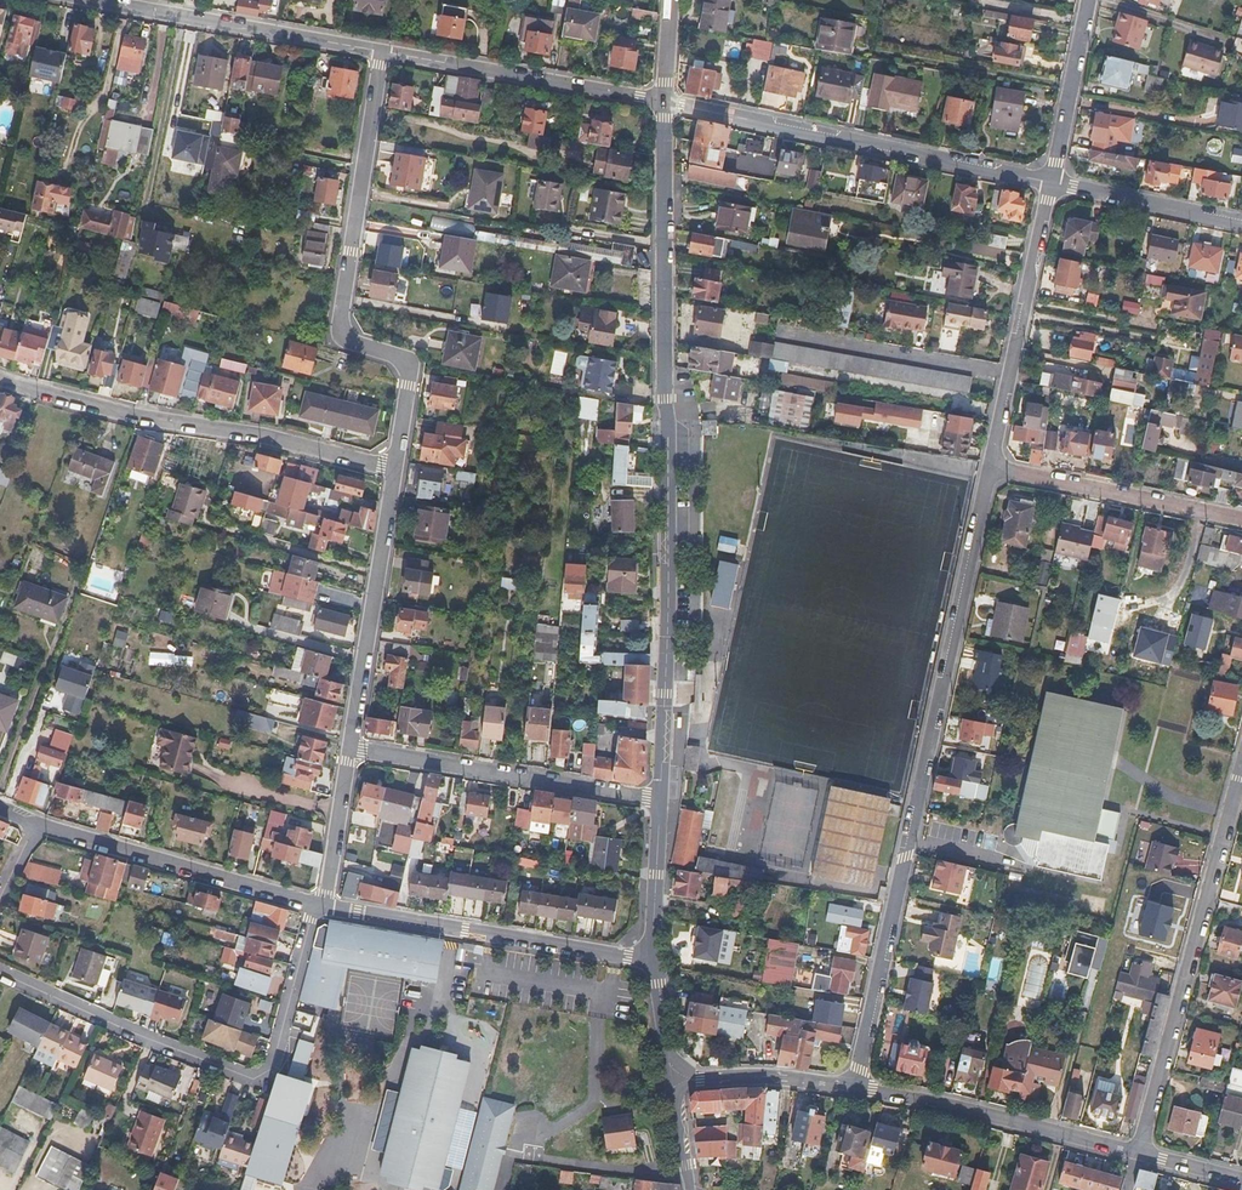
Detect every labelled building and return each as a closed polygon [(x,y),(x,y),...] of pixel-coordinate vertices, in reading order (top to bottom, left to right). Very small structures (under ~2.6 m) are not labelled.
[(238,14),(257,17),(258,10),(269,12),(272,0),(255,0),(254,3),(241,1),(238,14)] [(355,10),(382,14),(384,0),(357,0),(355,10)] [(564,15),(565,9),(567,0),(551,0),(549,12),(564,15)] [(564,15),(561,40),(573,42),(577,39),(577,36),(591,38),(596,14),(578,11),(580,0),(567,0),(565,9),(564,15)] [(700,29),(723,32),(725,22),(727,9),(728,0),(726,0),(705,0),(700,29)] [(442,5),(437,35),(459,39),(465,8),(442,5)] [(630,18),(639,19),(640,11),(632,9),(630,18)] [(727,9),(725,22),(732,24),(734,10),(727,9)] [(1013,14),(986,9),(985,14),(1012,19),(1013,15),(1013,14)] [(640,11),(639,19),(638,25),(646,27),(648,20),(657,22),(657,14),(655,13),(640,11)] [(1146,21),(1121,13),(1117,24),(1120,25),(1114,43),(1137,50),(1146,21)] [(1033,19),(1013,15),(1012,19),(1009,36),(1029,40),(1033,19)] [(36,46),(41,22),(16,16),(10,42),(6,41),(5,48),(6,52),(13,54),(16,53),(26,55),(28,45),(36,46)] [(525,51),(548,55),(554,21),(524,16),(520,40),(527,41),(525,51)] [(823,18),(818,49),(848,54),(853,24),(823,18)] [(75,24),(70,51),(89,56),(95,30),(87,28),(87,27),(75,24)] [(124,36),(117,68),(127,70),(138,72),(145,41),(124,36)] [(617,47),(614,67),(634,70),(637,51),(634,50),(636,41),(622,38),(620,47),(617,47)] [(769,59),(772,42),(753,38),(750,55),(769,59)] [(1026,47),(998,41),(995,61),(1022,66),(1026,47)] [(1208,51),(1209,47),(1191,41),(1183,66),(1217,76),(1223,56),(1208,51)] [(1208,51),(1223,56),(1225,51),(1209,47),(1208,51)] [(60,83),(66,55),(55,53),(54,54),(48,53),(46,51),(36,49),(29,77),(60,83)] [(237,88),(244,89),(250,56),(237,54),(232,81),(238,82),(237,88)] [(200,56),(195,85),(220,89),(225,61),(200,56)] [(1132,71),(1135,63),(1106,56),(1102,73),(1099,74),(1097,81),(1099,83),(1099,84),(1127,91),(1132,71)] [(691,66),(686,94),(709,99),(711,90),(717,91),(719,80),(732,82),(732,86),(738,87),(739,83),(743,84),(744,77),(727,73),(729,66),(716,63),(716,62),(701,59),(699,68),(691,66)] [(251,61),(246,89),(276,94),(280,67),(251,61)] [(1150,67),(1135,63),(1132,71),(1148,75),(1150,67)] [(804,72),(769,65),(764,91),(795,97),(797,87),(801,88),(804,72)] [(1150,67),(1149,75),(1157,77),(1159,69),(1150,67)] [(127,70),(117,68),(113,85),(123,87),(127,70)] [(823,68),(817,95),(852,102),(852,97),(860,98),(865,77),(857,76),(857,75),(823,68)] [(357,72),(333,69),(332,79),(324,78),(322,88),(330,89),(329,94),(353,98),(357,72)] [(1159,78),(1165,79),(1168,80),(1169,74),(1160,72),(1159,78)] [(923,83),(876,73),(869,106),(889,110),(891,101),(897,102),(896,106),(898,106),(918,110),(920,100),(921,101),(922,97),(921,96),(923,83)] [(456,100),(459,77),(446,75),(444,88),(442,98),(456,100)] [(1149,75),(1148,75),(1145,91),(1162,95),(1165,79),(1159,78),(1157,77),(1149,75)] [(442,98),(439,117),(478,123),(479,115),(481,105),(474,104),(477,80),(464,78),(459,77),(456,100),(442,98)] [(394,84),(391,108),(409,111),(413,87),(394,84)] [(429,115),(439,117),(442,98),(444,88),(434,86),(429,115)] [(998,87),(992,125),(1019,129),(1025,91),(998,87)] [(481,105),(479,115),(488,117),(492,89),(483,88),(481,105)] [(82,101),(57,96),(55,106),(80,111),(82,101)] [(943,120),(968,126),(974,101),(948,96),(943,120)] [(14,102),(0,98),(0,100),(0,140),(4,141),(14,102)] [(109,99),(107,108),(114,109),(116,101),(109,99)] [(1223,99),(1217,127),(1241,132),(1241,103),(1223,99)] [(583,105),(581,119),(590,121),(592,107),(583,105)] [(114,109),(107,108),(98,149),(106,151),(104,163),(115,165),(117,158),(119,147),(129,149),(137,151),(137,152),(149,154),(154,129),(112,122),(114,109)] [(531,133),(542,135),(545,112),(526,108),(522,131),(531,133)] [(206,119),(222,122),(223,118),(224,113),(204,109),(203,119),(206,119)] [(224,113),(223,118),(239,121),(240,115),(224,112),(224,113)] [(1091,139),(1094,139),(1092,149),(1110,153),(1112,143),(1115,143),(1116,139),(1129,141),(1133,119),(1131,119),(1108,115),(1108,116),(1096,114),(1091,139)] [(579,129),(577,141),(590,144),(607,147),(611,124),(601,123),(602,117),(596,116),(595,121),(592,121),(590,131),(579,129)] [(239,121),(223,118),(222,122),(220,136),(211,134),(210,137),(207,155),(205,164),(204,168),(213,170),(209,193),(225,196),(231,168),(235,169),(238,167),(240,165),(244,142),(235,140),(239,122),(239,121)] [(239,122),(235,140),(244,142),(247,142),(250,125),(239,122)] [(695,142),(725,148),(729,128),(699,122),(695,142)] [(205,164),(210,137),(178,131),(173,157),(205,164)] [(551,136),(542,135),(531,133),(529,145),(548,149),(551,136)] [(739,143),(738,150),(762,154),(764,142),(746,139),(746,144),(739,143)] [(588,152),(590,144),(577,141),(570,140),(568,149),(588,152)] [(721,167),(725,148),(695,142),(692,162),(721,167)] [(1234,146),(1230,161),(1241,164),(1241,148),(1234,146)] [(129,149),(119,147),(117,158),(120,159),(128,154),(129,149)] [(606,174),(610,151),(598,149),(594,168),(598,173),(606,174)] [(1091,149),(1090,159),(1135,168),(1137,158),(1110,153),(1092,149),(1091,149)] [(804,154),(782,150),(778,171),(794,174),(795,169),(801,170),(804,154)] [(631,155),(610,151),(606,174),(606,177),(627,181),(631,155)] [(397,153),(392,185),(419,190),(425,158),(397,153)] [(730,165),(729,172),(737,173),(762,178),(764,169),(757,168),(759,159),(743,156),(741,167),(730,165)] [(1164,180),(1177,182),(1181,165),(1168,163),(1168,165),(1150,162),(1146,181),(1148,182),(1148,184),(1156,186),(1156,183),(1158,183),(1159,180),(1164,181),(1164,180)] [(860,164),(858,177),(862,178),(883,182),(885,169),(878,168),(879,165),(870,163),(870,166),(860,164)] [(734,187),(737,173),(729,172),(691,164),(688,177),(734,187)] [(1231,189),(1232,185),(1224,184),(1220,183),(1222,173),(1193,168),(1191,181),(1203,183),(1201,194),(1229,199),(1231,189)] [(808,187),(818,189),(822,171),(812,169),(808,187)] [(475,171),(469,208),(498,213),(504,175),(475,171)] [(897,174),(892,201),(922,207),(927,181),(897,174)] [(883,182),(862,178),(858,198),(883,203),(887,183),(883,182)] [(72,186),(38,179),(31,209),(53,213),(55,201),(68,204),(72,186)] [(319,179),(315,201),(334,204),(338,181),(319,179)] [(534,208),(557,213),(562,185),(539,181),(534,208)] [(1224,184),(1232,185),(1231,189),(1236,190),(1237,183),(1225,181),(1224,184)] [(958,184),(953,209),(973,212),(977,194),(973,193),(974,187),(958,184)] [(598,188),(591,219),(619,225),(626,194),(598,188)] [(1003,191),(993,190),(990,208),(1004,211),(1003,218),(1020,221),(1025,199),(1017,198),(1018,193),(1003,190),(1003,191)] [(722,201),(716,230),(745,235),(748,220),(751,208),(722,201)] [(0,207),(0,228),(12,231),(13,229),(22,231),(26,214),(0,207)] [(751,208),(748,220),(755,222),(757,208),(751,207),(751,208)] [(827,214),(793,207),(786,243),(822,250),(826,231),(828,230),(828,228),(825,227),(827,214)] [(316,222),(318,211),(303,209),(301,219),(316,222)] [(393,210),(391,223),(472,237),(474,224),(393,210)] [(84,211),(82,216),(110,223),(112,217),(84,211)] [(110,223),(82,216),(79,228),(124,239),(129,217),(129,216),(116,213),(113,223),(110,223)] [(136,218),(129,217),(124,239),(132,241),(136,218)] [(1062,251),(1083,255),(1086,240),(1095,241),(1098,225),(1073,220),(1068,224),(1062,251)] [(322,264),(328,225),(315,222),(313,232),(308,231),(304,261),(322,264)] [(144,227),(141,243),(142,244),(171,251),(185,254),(189,237),(144,227)] [(557,254),(558,254),(560,243),(496,233),(494,243),(557,254)] [(713,244),(714,237),(693,233),(690,251),(711,255),(713,244)] [(988,245),(1005,249),(1006,249),(1008,237),(990,233),(988,245)] [(476,240),(445,234),(444,243),(447,243),(443,267),(470,272),(476,240)] [(777,237),(769,236),(767,245),(776,247),(777,237)] [(1180,242),(1152,236),(1148,257),(1175,262),(1180,242)] [(762,245),(714,237),(713,244),(761,252),(762,245)] [(132,241),(124,239),(113,275),(125,279),(136,242),(132,241)] [(588,259),(622,265),(625,251),(612,248),(560,240),(560,243),(558,254),(588,259)] [(612,248),(625,251),(622,265),(633,266),(636,246),(613,242),(612,248)] [(1003,259),(1005,249),(988,245),(969,242),(967,252),(1003,259)] [(171,251),(142,244),(140,253),(155,257),(155,260),(168,263),(171,251)] [(1221,251),(1194,245),(1189,267),(1216,273),(1221,251)] [(588,259),(558,254),(557,254),(551,285),(585,291),(587,280),(585,280),(588,259)] [(976,266),(944,259),(941,275),(951,277),(947,295),(969,299),(976,266)] [(1135,272),(1144,274),(1147,261),(1138,259),(1135,272)] [(1055,285),(1057,285),(1056,292),(1068,295),(1068,296),(1073,297),(1075,290),(1079,291),(1081,281),(1078,281),(1082,266),(1060,261),(1055,285)] [(705,266),(703,277),(719,281),(721,270),(705,266)] [(375,272),(371,296),(394,300),(398,277),(375,272)] [(1161,285),(1162,276),(1148,273),(1146,282),(1161,285)] [(487,283),(469,279),(468,289),(486,292),(487,283)] [(720,283),(696,279),(692,298),(716,303),(720,283)] [(835,306),(842,307),(845,286),(846,284),(836,282),(832,305),(835,306)] [(845,286),(842,307),(835,306),(832,326),(846,329),(854,288),(845,286)] [(1167,287),(1165,300),(1175,302),(1172,314),(1198,319),(1203,294),(1167,287)] [(138,295),(165,302),(167,295),(139,288),(138,295)] [(160,304),(140,299),(137,311),(157,317),(160,304)] [(888,328),(894,329),(896,326),(901,327),(922,331),(927,307),(888,301),(884,323),(888,328)] [(1139,313),(1140,302),(1123,301),(1122,312),(1139,313)] [(172,304),(165,302),(162,312),(169,314),(172,304)] [(198,311),(172,304),(169,314),(195,322),(198,311)] [(986,311),(947,304),(943,329),(959,332),(960,326),(983,330),(986,311)] [(699,307),(695,333),(720,337),(724,311),(699,307)] [(592,330),(591,341),(613,345),(618,313),(584,308),(580,328),(592,330)] [(743,311),(742,319),(755,321),(756,313),(743,311)] [(769,315),(757,312),(756,319),(768,321),(769,315)] [(68,313),(63,330),(58,351),(64,353),(61,362),(84,368),(90,346),(80,344),(86,319),(68,313)] [(22,334),(15,359),(35,364),(36,359),(42,361),(46,348),(52,327),(53,322),(43,319),(42,323),(26,319),(22,334)] [(94,356),(96,349),(98,350),(102,337),(105,338),(108,328),(99,325),(91,355),(94,356)] [(22,334),(0,327),(0,344),(1,344),(0,347),(0,354),(15,359),(22,334)] [(46,348),(58,351),(63,330),(52,327),(46,348)] [(1205,328),(1203,339),(1217,341),(1219,330),(1205,328)] [(449,331),(444,363),(474,368),(479,337),(449,331)] [(1227,357),(1241,359),(1241,335),(1232,333),(1227,357)] [(1080,340),(1073,339),(1070,356),(1089,360),(1092,346),(1095,347),(1096,341),(1093,341),(1094,336),(1084,334),(1084,337),(1081,336),(1080,340)] [(142,357),(149,359),(155,339),(147,337),(142,357)] [(1217,341),(1203,339),(1200,349),(1201,349),(1194,384),(1207,386),(1217,341)] [(750,355),(771,359),(772,355),(774,345),(753,341),(750,355)] [(291,342),(284,367),(312,374),(318,349),(291,342)] [(857,375),(860,358),(780,343),(777,360),(857,375)] [(689,368),(715,373),(720,350),(693,345),(689,368)] [(98,350),(96,349),(94,356),(90,373),(102,376),(103,371),(107,373),(103,386),(112,389),(118,365),(113,363),(115,355),(98,350)] [(158,361),(151,389),(176,396),(177,393),(197,397),(203,373),(208,355),(185,349),(180,367),(158,361)] [(1093,358),(1096,358),(1095,364),(1107,366),(1108,361),(1100,359),(1102,352),(1095,351),(1093,358)] [(590,356),(585,387),(613,392),(614,381),(612,381),(613,372),(616,372),(618,360),(590,356)] [(860,358),(857,375),(970,395),(973,379),(860,358)] [(158,361),(149,359),(142,387),(151,389),(158,361)] [(235,362),(223,359),(221,367),(233,370),(235,362)] [(1169,379),(1172,362),(1155,359),(1151,375),(1157,376),(1169,379)] [(117,380),(140,386),(145,367),(122,361),(117,380)] [(1110,391),(1108,401),(1124,405),(1130,406),(1133,393),(1135,384),(1129,382),(1131,371),(1115,368),(1110,391)] [(203,373),(197,397),(233,407),(239,383),(203,373)] [(744,378),(715,373),(711,395),(737,400),(740,383),(743,384),(744,378)] [(1101,400),(1108,401),(1110,391),(1100,389),(1100,385),(1050,373),(1047,388),(1051,389),(1101,400)] [(434,383),(430,407),(444,409),(444,407),(454,409),(458,387),(449,386),(451,378),(436,376),(435,383),(434,383)] [(1169,379),(1157,376),(1155,390),(1166,392),(1169,379)] [(1166,392),(1166,394),(1184,398),(1187,383),(1169,379),(1166,392)] [(254,385),(249,411),(277,415),(281,390),(254,385)] [(814,393),(775,386),(769,425),(807,432),(814,393)] [(122,401),(137,405),(139,396),(124,392),(122,401)] [(337,425),(343,401),(306,392),(300,416),(337,425)] [(581,396),(563,393),(562,403),(580,406),(581,396)] [(1144,396),(1133,393),(1130,406),(1141,409),(1144,396)] [(0,399),(0,420),(6,422),(4,428),(12,431),(16,420),(20,421),(24,411),(17,409),(18,406),(14,405),(16,399),(2,394),(0,399)] [(1236,399),(1230,428),(1241,431),(1241,401),(1236,399)] [(941,413),(868,400),(864,418),(907,426),(930,430),(938,431),(941,413)] [(1122,412),(1124,405),(1108,401),(1101,400),(1099,407),(1122,412)] [(343,401),(337,425),(372,434),(378,410),(343,401)] [(630,423),(631,410),(639,411),(641,411),(642,406),(618,402),(616,428),(599,427),(597,442),(615,444),(627,445),(628,435),(626,435),(626,430),(630,430),(630,423)] [(1028,406),(1023,428),(1045,432),(1045,431),(1048,409),(1028,406)] [(631,410),(630,423),(635,423),(635,419),(639,419),(639,411),(631,410)] [(1159,427),(1172,430),(1175,416),(1150,410),(1140,450),(1153,453),(1155,445),(1159,446),(1161,438),(1156,437),(1159,427)] [(535,413),(522,412),(517,453),(523,453),(524,449),(532,451),(534,437),(532,437),(535,413)] [(964,459),(971,418),(949,414),(943,456),(964,459)] [(1181,417),(1175,416),(1172,430),(1178,432),(1180,420),(1181,417)] [(1191,422),(1180,420),(1178,432),(1177,436),(1188,438),(1191,422)] [(425,434),(421,460),(452,465),(454,455),(464,456),(466,440),(456,439),(458,425),(436,421),(434,435),(425,434)] [(716,421),(703,421),(703,434),(716,434),(716,421)] [(903,449),(926,453),(930,430),(907,426),(903,449)] [(1043,447),(1045,432),(1023,428),(1016,426),(1013,441),(1043,447)] [(1045,431),(1045,432),(1043,447),(1042,448),(1053,450),(1056,433),(1045,431)] [(1093,437),(1089,457),(1101,460),(1101,458),(1109,459),(1113,436),(1093,432),(1093,437)] [(1060,451),(1083,456),(1087,435),(1077,433),(1076,435),(1067,433),(1065,441),(1062,440),(1060,451)] [(1087,435),(1083,456),(1089,457),(1093,437),(1087,435)] [(128,468),(153,477),(163,446),(139,438),(128,468)] [(191,441),(188,452),(207,457),(210,446),(191,441)] [(627,445),(615,444),(612,484),(652,487),(652,478),(627,476),(628,446),(627,445)] [(113,463),(74,449),(66,471),(94,481),(90,493),(102,497),(113,463)] [(1030,454),(1029,463),(1040,465),(1042,451),(1035,449),(1034,455),(1030,454)] [(256,455),(253,469),(275,475),(279,461),(256,455)] [(1220,479),(1222,470),(1178,459),(1173,479),(1211,488),(1214,477),(1220,479)] [(296,481),(312,485),(316,469),(300,465),(296,481)] [(11,473),(0,469),(0,486),(5,488),(11,473)] [(418,487),(416,498),(438,502),(443,472),(426,470),(425,473),(416,471),(414,486),(418,487)] [(1222,470),(1220,479),(1217,493),(1230,496),(1234,482),(1241,484),(1241,474),(1222,470)] [(476,474),(458,471),(456,479),(475,482),(476,474)] [(339,477),(335,491),(341,493),(352,496),(360,498),(364,484),(339,477)] [(284,478),(277,504),(302,511),(303,507),(307,492),(320,495),(321,493),(324,493),(325,488),(312,485),(296,481),(284,478)] [(200,508),(205,491),(181,484),(173,510),(169,509),(166,519),(192,527),(194,518),(197,519),(200,508)] [(338,501),(341,493),(335,491),(328,489),(324,505),(337,508),(338,501)] [(208,492),(205,491),(200,508),(203,509),(208,492)] [(261,510),(264,500),(237,493),(234,504),(260,512),(261,510)] [(352,496),(341,493),(338,501),(350,504),(352,496)] [(266,512),(269,502),(264,500),(261,510),(266,512)] [(633,500),(611,500),(612,532),(633,532),(633,500)] [(1010,501),(1002,541),(1025,546),(1033,506),(1010,501)] [(269,502),(266,512),(288,518),(287,522),(288,524),(289,525),(300,529),(303,528),(303,527),(305,523),(315,526),(318,516),(302,511),(277,504),(269,502)] [(445,510),(419,506),(418,516),(414,538),(441,542),(445,510)] [(303,507),(302,511),(318,516),(326,519),(329,520),(330,514),(303,507)] [(340,518),(338,523),(348,526),(372,533),(374,519),(375,512),(363,508),(361,516),(342,511),(340,518)] [(1099,515),(1094,533),(1094,536),(1118,541),(1116,548),(1126,550),(1133,523),(1099,515)] [(265,518),(260,532),(273,535),(277,522),(265,518)] [(329,520),(326,519),(320,537),(313,535),(309,549),(323,553),(328,538),(343,543),(348,526),(338,523),(334,522),(329,520)] [(1079,530),(1062,526),(1056,553),(1088,560),(1094,536),(1094,533),(1079,530)] [(1171,534),(1147,528),(1143,543),(1146,543),(1140,566),(1161,570),(1171,534)] [(1206,528),(1201,545),(1211,547),(1216,531),(1206,528)] [(153,536),(142,533),(136,548),(149,552),(153,536)] [(736,553),(739,538),(719,535),(717,550),(736,553)] [(1227,551),(1241,555),(1241,541),(1224,536),(1223,541),(1229,542),(1227,551)] [(1211,547),(1201,545),(1197,563),(1233,572),(1238,566),(1241,555),(1227,551),(1211,547)] [(635,558),(611,556),(608,590),(634,592),(635,579),(633,579),(635,558)] [(295,557),(289,573),(314,580),(318,563),(295,557)] [(413,597),(417,597),(417,594),(430,596),(433,576),(427,575),(428,564),(409,561),(407,572),(406,572),(402,590),(414,592),(413,597)] [(710,604),(728,608),(737,565),(721,561),(710,604)] [(1047,582),(1051,562),(1041,561),(1038,580),(1047,582)] [(573,598),(583,599),(584,589),(586,565),(568,563),(565,591),(573,592),(573,598)] [(314,580),(289,573),(276,570),(270,593),(283,596),(311,603),(316,581),(314,580)] [(521,579),(501,577),(499,588),(520,590),(521,579)] [(66,597),(23,582),(14,607),(42,617),(44,611),(59,616),(66,597)] [(202,586),(195,611),(226,620),(234,595),(202,586)] [(581,629),(597,630),(598,603),(593,603),(594,600),(590,599),(590,590),(584,589),(583,599),(582,618),(581,623),(581,629)] [(1209,609),(1241,619),(1241,597),(1216,590),(1215,590),(1209,609)] [(1112,629),(1119,600),(1099,595),(1090,633),(1098,636),(1100,626),(1112,629)] [(311,603),(283,596),(282,604),(312,611),(314,604),(311,603)] [(998,603),(994,621),(998,622),(994,638),(1022,644),(1030,609),(998,603)] [(401,604),(400,610),(426,614),(428,608),(401,604)] [(349,617),(320,609),(318,616),(316,623),(315,628),(344,635),(349,617)] [(424,629),(426,614),(400,610),(396,630),(408,632),(408,636),(411,636),(412,628),(424,629)] [(1195,615),(1186,652),(1208,658),(1217,621),(1195,615)] [(273,617),(270,629),(297,636),(301,625),(273,617)] [(621,620),(620,632),(638,633),(639,621),(621,620)] [(555,661),(558,628),(536,625),(532,659),(555,661)] [(597,630),(581,629),(579,662),(596,663),(600,663),(624,665),(650,666),(651,652),(630,651),(630,653),(615,652),(615,649),(604,648),(604,652),(595,651),(597,630)] [(124,648),(128,633),(117,630),(112,644),(124,648)] [(1226,676),(1230,661),(1233,662),(1234,657),(1241,659),(1241,639),(1236,637),(1235,642),(1226,640),(1217,673),(1226,676)] [(397,651),(408,653),(409,646),(398,644),(397,651)] [(419,656),(409,646),(408,653),(408,657),(407,661),(419,662),(419,656)] [(300,673),(307,650),(296,647),(290,670),(300,673)] [(14,665),(17,656),(0,650),(0,660),(14,665)] [(307,650),(300,673),(324,679),(330,657),(307,650)] [(976,650),(974,660),(980,662),(977,672),(975,672),(974,681),(978,688),(977,692),(997,696),(1003,669),(1000,669),(1002,656),(976,650)] [(1080,657),(1066,654),(1065,662),(1078,664),(1080,657)] [(407,661),(408,657),(404,656),(404,660),(387,657),(385,671),(391,672),(389,687),(403,689),(407,661)] [(79,696),(82,684),(89,686),(95,666),(81,662),(78,672),(62,667),(56,689),(79,696)] [(290,670),(274,665),(271,674),(305,683),(304,684),(318,689),(316,695),(336,701),(341,684),(324,679),(300,673),(290,670)] [(617,701),(648,706),(649,688),(650,666),(624,665),(623,693),(617,693),(617,701)] [(1214,684),(1209,711),(1232,715),(1237,688),(1214,684)] [(1009,844),(1013,845),(1017,845),(1020,844),(1027,856),(1033,857),(1032,861),(1067,870),(1066,874),(1098,881),(1104,853),(1105,844),(1094,842),(1095,837),(1114,841),(1120,814),(1102,810),(1113,759),(1124,709),(1047,691),(1018,825),(1013,825),(1009,826),(1007,827),(1005,830),(1004,834),(1004,838),(1006,842),(1009,844)] [(0,695),(0,730),(6,732),(15,709),(7,706),(9,699),(0,695)] [(335,706),(305,698),(299,722),(329,730),(335,706)] [(648,714),(648,706),(617,701),(597,698),(596,713),(647,721),(648,714)] [(65,700),(62,710),(79,714),(81,704),(65,700)] [(527,704),(523,739),(548,742),(551,706),(527,704)] [(398,722),(396,733),(426,738),(430,712),(400,708),(399,714),(398,722)] [(480,738),(502,741),(505,711),(484,708),(480,738)] [(367,717),(394,722),(398,722),(399,714),(368,709),(367,717)] [(260,730),(263,718),(236,711),(233,722),(260,730)] [(394,722),(367,717),(361,716),(360,721),(358,732),(364,734),(365,730),(391,735),(394,722)] [(263,718),(260,730),(269,732),(272,720),(263,718)] [(463,721),(459,746),(476,748),(478,741),(476,741),(477,733),(469,732),(470,722),(463,721)] [(647,731),(647,725),(628,722),(627,728),(647,731)] [(596,724),(595,735),(603,735),(604,725),(596,724)] [(166,747),(161,767),(187,774),(192,759),(189,758),(192,748),(195,749),(198,738),(169,730),(169,732),(162,730),(158,745),(166,747)] [(50,748),(65,752),(67,753),(73,736),(56,731),(50,748)] [(552,731),(550,757),(567,758),(569,733),(552,731)] [(300,746),(297,757),(319,763),(324,743),(296,735),(294,744),(300,746)] [(594,758),(592,777),(638,784),(644,779),(645,763),(646,742),(620,738),(616,761),(594,758)] [(40,752),(37,760),(60,767),(65,752),(50,748),(42,745),(40,752)] [(687,746),(684,769),(697,771),(700,747),(687,746)] [(31,779),(37,760),(40,752),(31,749),(28,752),(21,776),(24,777),(17,798),(42,807),(49,785),(31,779)] [(592,777),(594,758),(594,756),(584,756),(582,775),(592,777)] [(316,775),(319,763),(297,757),(297,759),(287,757),(281,782),(310,790),(312,781),(309,780),(311,774),(316,775)] [(422,798),(435,801),(442,776),(429,774),(422,798)] [(162,780),(145,775),(142,786),(160,791),(162,780)] [(958,794),(981,799),(984,786),(935,775),(932,790),(944,793),(958,796),(958,794)] [(124,816),(128,802),(59,782),(55,795),(124,816)] [(379,812),(384,789),(365,784),(359,807),(379,812)] [(831,786),(811,875),(871,888),(887,813),(896,814),(898,804),(889,803),(890,798),(831,786)] [(396,824),(415,829),(422,799),(384,789),(379,812),(377,818),(378,818),(392,822),(392,823),(396,824)] [(530,828),(531,820),(550,823),(550,821),(553,804),(554,795),(538,792),(536,792),(533,810),(517,808),(514,827),(529,829),(530,828)] [(458,813),(465,814),(487,818),(491,797),(462,793),(458,813)] [(435,801),(422,798),(422,799),(415,829),(412,838),(422,840),(430,842),(434,826),(428,824),(435,801)] [(569,824),(566,839),(573,840),(595,843),(596,836),(598,825),(593,824),(596,802),(573,798),(571,807),(569,824)] [(267,825),(271,810),(241,801),(239,809),(250,813),(250,815),(261,819),(260,823),(267,825)] [(428,824),(434,826),(441,803),(435,801),(428,824)] [(147,808),(128,802),(124,816),(122,822),(140,828),(147,808)] [(553,804),(550,821),(569,824),(571,807),(553,804)] [(681,871),(696,873),(696,872),(763,881),(764,869),(698,859),(696,869),(693,869),(703,814),(700,813),(700,809),(682,806),(672,865),(682,867),(681,871)] [(286,814),(271,810),(267,825),(263,838),(276,842),(306,850),(312,832),(298,828),(297,833),(288,830),(287,835),(275,832),(278,822),(283,824),(286,814)] [(705,810),(703,826),(711,827),(713,811),(705,810)] [(107,831),(111,815),(101,812),(97,828),(107,831)] [(465,814),(458,813),(455,828),(462,829),(465,814)] [(176,838),(188,842),(194,820),(175,815),(172,826),(179,828),(176,838)] [(194,820),(188,842),(201,845),(204,835),(209,837),(212,825),(194,820)] [(549,831),(550,823),(531,820),(530,828),(549,831)] [(412,838),(415,829),(396,824),(390,848),(408,853),(412,838)] [(242,833),(253,835),(255,829),(244,826),(242,833)] [(247,859),(253,835),(242,833),(233,830),(227,854),(247,859)] [(596,836),(595,843),(591,870),(616,873),(621,840),(596,836)] [(1112,854),(1114,841),(1095,837),(1094,842),(1105,844),(1104,853),(1112,854)] [(273,852),(276,842),(263,838),(262,838),(260,848),(273,852)] [(422,840),(412,838),(408,853),(408,854),(418,857),(422,840)] [(573,840),(566,839),(562,866),(570,867),(573,840)] [(276,842),(273,852),(272,856),(296,863),(297,861),(320,867),(322,854),(306,850),(276,842)] [(1171,864),(1172,858),(1178,860),(1180,850),(1153,842),(1146,870),(1168,875),(1171,864)] [(1025,865),(1066,874),(1067,870),(1032,861),(1033,857),(1027,856),(1020,844),(1017,845),(1013,845),(1025,865)] [(108,887),(116,861),(96,855),(94,863),(89,861),(87,868),(84,867),(80,880),(88,882),(85,894),(102,899),(105,887),(108,887)] [(517,865),(544,871),(546,862),(519,856),(517,865)] [(959,892),(966,866),(939,860),(936,870),(939,870),(937,877),(934,877),(934,879),(932,887),(959,894),(959,892)] [(126,864),(116,861),(108,887),(105,887),(102,899),(115,902),(119,886),(122,878),(126,864)] [(33,864),(29,879),(51,885),(55,870),(33,864)] [(130,880),(134,866),(126,864),(122,878),(130,880)] [(147,870),(134,866),(130,880),(128,886),(141,890),(147,870)] [(976,869),(966,866),(959,892),(970,895),(976,869)] [(681,871),(678,871),(677,879),(673,879),(672,884),(676,885),(675,894),(699,897),(702,874),(696,873),(681,871)] [(387,904),(395,906),(399,891),(360,883),(361,876),(348,872),(341,896),(342,897),(357,900),(358,895),(388,902),(387,904)] [(407,892),(427,896),(430,875),(411,872),(407,892)] [(447,893),(465,896),(469,876),(450,872),(449,879),(447,893)] [(430,875),(427,896),(446,899),(447,893),(449,879),(430,875)] [(726,893),(728,877),(715,875),(713,894),(725,896),(726,893)] [(469,876),(465,896),(485,899),(488,879),(469,876)] [(751,881),(728,877),(726,893),(730,894),(724,930),(742,934),(751,881)] [(507,882),(488,879),(485,899),(503,903),(507,882)] [(55,893),(28,886),(21,910),(52,919),(57,900),(53,899),(55,893)] [(522,890),(519,911),(537,914),(540,893),(522,890)] [(187,893),(184,905),(202,910),(202,914),(215,917),(220,898),(197,892),(196,896),(187,893)] [(968,904),(970,895),(959,892),(959,894),(957,901),(968,904)] [(537,914),(555,917),(559,896),(540,893),(537,914)] [(575,914),(594,918),(598,897),(579,894),(578,899),(575,914)] [(578,899),(559,896),(555,917),(574,920),(575,914),(578,899)] [(617,901),(598,897),(594,918),(613,921),(617,901)] [(1174,908),(1147,900),(1137,935),(1163,943),(1174,908)] [(255,901),(252,910),(265,914),(262,925),(276,929),(279,930),(282,931),(288,910),(278,907),(255,901)] [(829,903),(826,921),(862,927),(865,909),(829,903)] [(250,921),(262,925),(265,914),(252,910),(251,918),(250,921)] [(825,913),(809,910),(807,926),(823,928),(825,913)] [(929,947),(933,956),(951,960),(960,916),(942,912),(940,923),(934,922),(933,929),(924,927),(922,934),(920,940),(930,943),(929,947)] [(246,934),(250,921),(251,918),(244,916),(239,936),(245,937),(246,934)] [(245,953),(255,955),(256,952),(272,956),(275,945),(272,944),(276,929),(262,925),(250,921),(246,934),(247,936),(249,937),(245,953)] [(723,930),(698,925),(693,956),(717,961),(723,930)] [(841,925),(836,950),(864,956),(867,943),(869,931),(841,925)] [(311,946),(297,1002),(328,1007),(335,960),(342,961),(344,955),(359,963),(362,963),(362,965),(363,967),(365,968),(366,969),(368,969),(369,969),(372,969),(374,968),(375,967),(376,966),(400,971),(401,965),(418,974),(434,976),(432,968),(429,963),(426,957),(422,951),(417,946),(412,942),(407,938),(400,934),(399,937),(392,934),(386,933),(380,932),(373,932),(373,929),(364,929),(350,927),(343,931),(337,929),(326,948),(311,946)] [(1241,937),(1241,932),(1224,927),(1217,955),(1237,959),(1241,937)] [(161,930),(152,928),(149,938),(158,940),(161,930)] [(22,929),(13,955),(38,964),(47,938),(22,929)] [(235,935),(215,930),(213,936),(233,942),(235,935)] [(1089,968),(1099,971),(1108,940),(1072,930),(1064,959),(1070,960),(1076,962),(1075,965),(1089,968)] [(444,939),(420,935),(441,957),(444,939)] [(798,944),(769,939),(766,954),(762,982),(790,986),(798,944)] [(271,960),(255,955),(245,953),(223,947),(219,962),(232,966),(234,956),(245,959),(243,967),(240,966),(239,969),(238,969),(234,983),(264,991),(268,978),(264,977),(265,973),(267,973),(271,960)] [(80,949),(71,978),(95,986),(95,985),(100,969),(104,957),(80,949)] [(814,974),(811,989),(831,992),(831,991),(848,993),(850,979),(853,979),(854,976),(857,962),(835,957),(831,978),(814,974)] [(1076,962),(1070,960),(1067,973),(1087,978),(1089,968),(1075,965),(1076,962)] [(1144,999),(1154,1002),(1156,992),(1160,979),(1148,976),(1152,964),(1142,961),(1141,965),(1134,963),(1132,973),(1120,970),(1117,981),(1112,999),(1119,1000),(1121,993),(1144,999)] [(1020,1005),(1035,1010),(1047,967),(1032,962),(1020,1005)] [(929,981),(932,967),(916,964),(913,978),(909,977),(907,987),(906,987),(905,992),(903,997),(905,998),(903,1009),(925,1014),(932,982),(929,981)] [(109,972),(100,969),(95,985),(104,988),(109,972)] [(1214,975),(1207,1001),(1234,1008),(1240,982),(1214,975)] [(150,1016),(159,990),(123,978),(115,1004),(150,1016)] [(186,999),(159,990),(150,1016),(158,1018),(159,1015),(178,1022),(186,999)] [(694,992),(690,1016),(717,1021),(745,1026),(748,1011),(706,1004),(708,994),(694,992)] [(1167,995),(1156,992),(1154,1002),(1150,1014),(1140,1054),(1150,1057),(1158,1027),(1167,995)] [(1060,998),(1044,994),(1041,1003),(1058,1007),(1060,998)] [(222,996),(213,1022),(239,1030),(248,1005),(222,996)] [(1150,1014),(1154,1002),(1144,999),(1141,1012),(1150,1014)] [(799,1018),(802,1019),(827,1023),(829,1011),(800,1006),(799,1018)] [(9,1031),(39,1047),(49,1025),(20,1010),(9,1031)] [(295,1025),(316,1029),(319,1017),(298,1012),(295,1025)] [(793,1066),(802,1020),(791,1018),(768,1014),(765,1037),(769,1038),(770,1034),(785,1037),(779,1066),(792,1067),(793,1066)] [(717,1021),(690,1016),(688,1029),(733,1038),(734,1034),(743,1035),(745,1026),(717,1021)] [(239,1030),(213,1022),(207,1019),(201,1039),(250,1057),(257,1037),(239,1030)] [(812,1044),(814,1037),(821,1038),(838,1041),(840,1025),(827,1023),(802,1019),(802,1020),(793,1066),(807,1068),(812,1044)] [(60,1030),(50,1025),(49,1025),(39,1047),(38,1048),(34,1055),(54,1065),(57,1059),(69,1035),(60,1030)] [(1196,1030),(1188,1061),(1209,1067),(1218,1036),(1196,1030)] [(1019,1091),(1030,1048),(1031,1043),(1032,1037),(1020,1034),(1018,1041),(1016,1041),(1011,1042),(1006,1045),(1001,1064),(994,1062),(988,1088),(1006,1092),(1007,1088),(1019,1091)] [(69,1035),(57,1059),(75,1069),(86,1047),(80,1044),(76,1042),(77,1039),(69,1035)] [(821,1038),(814,1037),(812,1044),(819,1045),(821,1038)] [(308,1059),(313,1042),(298,1038),(293,1054),(308,1059)] [(909,1046),(901,1044),(896,1069),(920,1073),(925,1049),(917,1048),(918,1044),(917,1043),(912,1041),(910,1042),(909,1046)] [(981,1068),(985,1051),(963,1045),(955,1079),(974,1084),(977,1068),(981,1068)] [(1040,1080),(1057,1084),(1065,1056),(1030,1048),(1019,1091),(1018,1096),(1034,1101),(1040,1080)] [(441,1167),(446,1168),(473,1063),(416,1051),(384,1177),(421,1186),(420,1189),(435,1189),(441,1167)] [(95,1055),(85,1077),(113,1090),(123,1068),(95,1055)] [(179,1076),(155,1066),(154,1069),(143,1065),(134,1087),(144,1091),(145,1088),(170,1098),(179,1076)] [(1241,1127),(1241,1071),(1231,1068),(1227,1083),(1225,1092),(1217,1121),(1241,1127)] [(1060,1115),(1076,1118),(1081,1097),(1072,1094),(1074,1086),(1076,1070),(1073,1069),(1060,1115)] [(284,1108),(292,1110),(302,1079),(294,1077),(284,1108)] [(1202,1077),(1200,1086),(1225,1092),(1227,1083),(1202,1077)] [(1088,1087),(1095,1089),(1096,1089),(1098,1082),(1090,1080),(1088,1087)] [(50,1120),(57,1106),(18,1086),(11,1100),(50,1120)] [(762,1134),(766,1090),(767,1086),(695,1091),(689,1100),(691,1111),(745,1107),(744,1144),(761,1145),(762,1134)] [(1096,1089),(1095,1089),(1089,1111),(1115,1117),(1120,1095),(1096,1089)] [(780,1090),(766,1090),(762,1134),(776,1136),(780,1090)] [(218,1118),(213,1116),(211,1112),(204,1109),(193,1137),(198,1139),(200,1144),(209,1147),(213,1145),(221,1148),(225,1136),(238,1095),(227,1091),(221,1109),(226,1111),(223,1120),(218,1118)] [(256,1105),(264,1108),(266,1101),(259,1099),(256,1105)] [(517,1107),(487,1099),(464,1189),(496,1189),(517,1107)] [(792,1139),(805,1142),(814,1101),(812,1100),(811,1104),(809,1104),(808,1105),(807,1111),(798,1110),(792,1139)] [(814,1101),(805,1142),(818,1145),(824,1116),(817,1114),(818,1109),(818,1107),(816,1105),(817,1101),(814,1101)] [(113,1116),(117,1106),(108,1103),(105,1113),(113,1116)] [(264,1108),(256,1105),(250,1125),(258,1128),(264,1108)] [(1175,1107),(1169,1128),(1195,1134),(1201,1114),(1175,1107)] [(81,1109),(76,1125),(89,1129),(94,1113),(81,1109)] [(126,1147),(150,1156),(163,1119),(139,1111),(126,1147)] [(174,1138),(179,1116),(170,1115),(166,1136),(174,1138)] [(612,1119),(611,1116),(599,1118),(604,1148),(634,1143),(629,1116),(612,1119)] [(261,1156),(276,1161),(287,1129),(273,1125),(271,1124),(261,1156)] [(899,1130),(877,1124),(874,1134),(871,1144),(866,1162),(879,1165),(882,1152),(892,1155),(899,1130)] [(871,1144),(874,1134),(843,1126),(836,1150),(850,1154),(846,1167),(864,1172),(866,1162),(871,1144)] [(12,1171),(28,1141),(0,1127),(0,1165),(12,1171)] [(693,1129),(695,1142),(725,1140),(725,1128),(693,1129)] [(253,1145),(225,1136),(221,1148),(218,1156),(247,1166),(253,1145)] [(725,1142),(725,1140),(695,1142),(696,1157),(720,1155),(721,1160),(724,1159),(724,1156),(725,1142)] [(725,1142),(724,1156),(732,1156),(733,1142),(725,1142)] [(929,1142),(922,1167),(954,1176),(961,1151),(929,1142)] [(62,1189),(80,1189),(90,1165),(50,1146),(36,1177),(62,1189)] [(802,1150),(800,1162),(805,1163),(808,1152),(802,1150)] [(1012,1189),(1041,1189),(1048,1163),(1021,1155),(1012,1189)] [(1059,1183),(1077,1189),(1083,1168),(1065,1163),(1059,1183)] [(959,1181),(972,1185),(976,1170),(963,1167),(959,1181)] [(1077,1189),(1083,1189),(1096,1189),(1101,1173),(1083,1168),(1077,1189)] [(1147,1189),(1153,1189),(1157,1174),(1139,1169),(1135,1187),(1147,1189)] [(560,1170),(559,1183),(573,1184),(573,1171),(560,1170)] [(978,1170),(972,1189),(985,1189),(990,1173),(978,1170)] [(174,1189),(178,1179),(160,1172),(153,1189),(174,1189)] [(1101,1173),(1096,1189),(1117,1189),(1120,1178),(1101,1173)] [(271,1179),(256,1174),(251,1189),(268,1189),(271,1179)] [(601,1174),(600,1187),(619,1189),(650,1189),(652,1180),(601,1174)] [(280,1177),(277,1188),(285,1189),(290,1189),(293,1181),(280,1177)] [(680,1183),(666,1182),(656,1181),(656,1187),(660,1187),(660,1189),(681,1189),(680,1183)]
